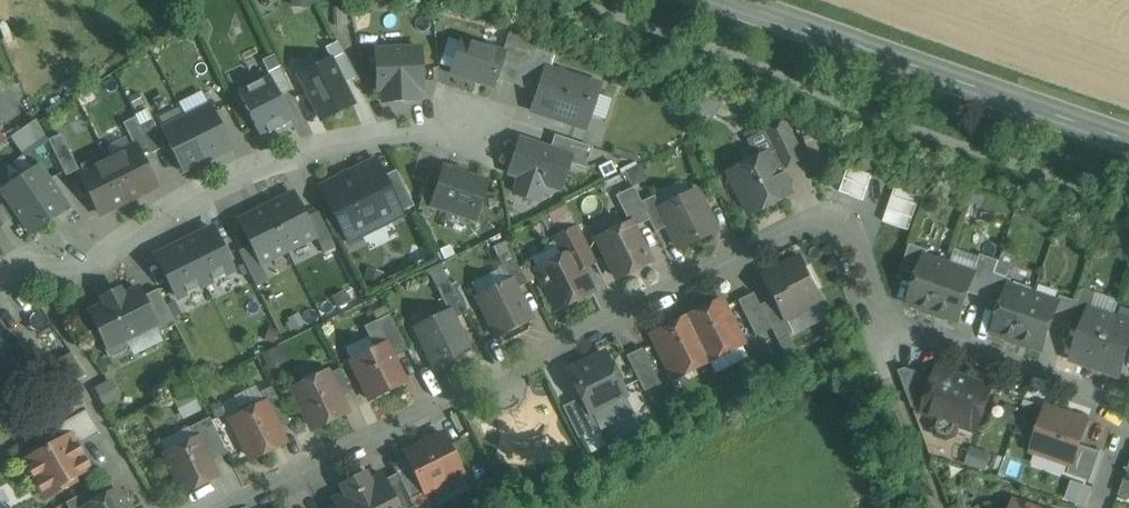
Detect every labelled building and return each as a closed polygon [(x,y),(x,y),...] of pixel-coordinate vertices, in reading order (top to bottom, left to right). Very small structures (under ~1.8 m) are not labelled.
[(503,53),(462,40),(451,73),(493,87),(496,79),(504,54),(503,53)] [(355,78),(337,42),(325,48),(331,60),(343,84),(355,78)] [(535,52),(506,43),(503,53),(504,54),(496,79),(523,88),(535,52)] [(423,46),(374,48),(376,91),(380,91),(381,103),(420,102),(420,92),(424,92),(423,46)] [(270,76),(239,92),(259,135),(291,119),(280,97),(292,91),(275,56),(263,62),(270,76)] [(331,60),(299,76),(321,120),(353,104),(343,84),(331,60)] [(547,65),(532,114),(587,131),(602,83),(547,65)] [(209,103),(184,116),(207,163),(232,150),(209,103)] [(184,116),(160,128),(183,175),(207,163),(184,116)] [(154,153),(136,117),(123,124),(135,147),(136,147),(142,159),(154,153)] [(25,153),(47,139),(33,118),(11,132),(25,153)] [(784,123),(764,132),(765,133),(782,168),(802,159),(784,123)] [(765,133),(749,141),(750,143),(750,142),(758,159),(729,173),(749,213),(789,193),(786,188),(788,187),(790,182),(787,176),(782,175),(780,176),(777,170),(782,168),(765,133)] [(79,170),(60,135),(48,140),(66,176),(79,170)] [(592,147),(554,135),(550,149),(571,156),(569,163),(586,168),(592,147)] [(550,149),(520,140),(509,173),(520,177),(514,194),(537,201),(543,184),(560,190),(569,163),(571,156),(550,149)] [(135,147),(108,161),(128,200),(156,187),(142,159),(136,147),(135,147)] [(640,160),(625,165),(630,183),(645,179),(640,160)] [(128,200),(108,161),(80,174),(100,214),(128,200)] [(376,162),(321,189),(347,241),(402,214),(402,213),(384,177),(376,162)] [(0,192),(0,194),(29,236),(71,207),(41,164),(0,192)] [(864,198),(872,173),(846,164),(837,189),(864,198)] [(414,206),(396,170),(384,177),(402,213),(414,206)] [(485,183),(445,170),(443,176),(433,205),(474,219),(485,183)] [(431,172),(418,210),(431,214),(433,205),(443,176),(431,172)] [(909,228),(922,190),(896,181),(883,220),(909,228)] [(634,187),(616,196),(630,223),(631,223),(633,228),(650,220),(641,202),(642,202),(634,187)] [(661,209),(660,209),(668,226),(679,248),(716,229),(697,191),(661,209)] [(266,206),(288,250),(316,237),(294,194),(277,203),(275,201),(266,206)] [(661,209),(654,196),(642,202),(641,202),(650,220),(656,232),(668,226),(660,209),(661,209)] [(239,222),(260,264),(288,250),(266,206),(256,211),(257,213),(239,222)] [(561,235),(577,227),(566,206),(550,214),(561,235)] [(630,223),(597,239),(617,278),(651,262),(633,228),(631,223),(630,223)] [(213,225),(184,239),(207,287),(237,273),(213,225)] [(553,239),(563,257),(572,252),(581,270),(594,263),(577,227),(561,235),(553,239)] [(184,239),(153,254),(176,302),(207,287),(184,239)] [(528,251),(537,270),(563,257),(553,239),(528,251)] [(494,248),(499,257),(512,251),(507,242),(494,248)] [(928,250),(911,244),(902,269),(919,275),(925,257),(926,257),(928,250)] [(510,279),(511,279),(516,289),(528,283),(512,251),(499,257),(510,279)] [(563,257),(537,270),(556,308),(591,291),(581,270),(572,252),(563,257)] [(981,254),(975,274),(976,274),(969,292),(986,298),(995,273),(1000,260),(981,254)] [(802,257),(763,276),(774,298),(785,320),(786,319),(823,300),(802,257)] [(926,257),(925,257),(919,275),(909,303),(934,311),(950,265),(926,257)] [(441,264),(425,272),(431,275),(437,288),(450,282),(441,264)] [(950,265),(934,311),(959,320),(969,292),(976,274),(975,274),(950,265)] [(499,267),(469,283),(474,293),(504,276),(499,267)] [(995,273),(986,298),(1003,304),(1009,285),(1010,286),(1013,279),(995,273)] [(510,279),(477,296),(498,338),(532,321),(516,289),(511,279),(510,279)] [(466,314),(450,282),(437,288),(448,310),(449,309),(454,319),(466,314)] [(1010,286),(1009,285),(1003,304),(993,332),(1018,341),(1034,294),(1010,286)] [(119,290),(103,298),(105,304),(90,312),(104,340),(102,346),(107,356),(113,358),(126,351),(128,346),(125,340),(155,326),(156,325),(142,297),(138,288),(122,296),(119,290)] [(1079,302),(1072,322),(1085,326),(1091,309),(1092,310),(1097,293),(1084,288),(1079,302)] [(158,289),(142,297),(156,325),(155,326),(159,334),(176,325),(158,289)] [(754,293),(738,301),(756,336),(772,329),(760,305),(754,293)] [(1059,303),(1034,294),(1018,341),(1044,349),(1053,321),(1060,303),(1059,303)] [(1079,302),(1061,296),(1059,303),(1060,303),(1053,321),(1070,327),(1072,322),(1079,302)] [(774,298),(760,305),(772,329),(778,341),(793,333),(786,319),(785,320),(774,298)] [(720,301),(687,318),(708,360),(741,344),(720,301)] [(448,310),(415,326),(436,368),(470,351),(454,319),(449,309),(448,310)] [(1092,310),(1091,309),(1085,326),(1073,360),(1096,368),(1114,317),(1092,310)] [(389,315),(364,327),(375,349),(386,343),(393,357),(407,351),(389,315)] [(1096,368),(1120,376),(1128,349),(1128,323),(1114,317),(1096,368)] [(687,318),(654,334),(675,377),(708,360),(687,318)] [(375,349),(350,361),(370,400),(406,383),(393,357),(386,343),(375,349)] [(10,361),(0,346),(0,402),(35,379),(35,378),(32,373),(20,355),(10,361)] [(279,346),(262,355),(270,370),(287,361),(279,346)] [(660,384),(642,348),(626,356),(644,392),(660,384)] [(71,353),(32,373),(35,378),(35,379),(46,396),(83,377),(71,353)] [(633,412),(604,354),(569,371),(582,397),(590,413),(591,413),(599,428),(633,412)] [(936,378),(906,368),(899,370),(913,408),(924,412),(936,378)] [(351,392),(339,369),(328,375),(340,398),(351,392)] [(991,388),(945,371),(942,380),(936,378),(924,412),(940,417),(936,428),(939,434),(948,437),(954,434),(958,423),(976,430),(991,388)] [(320,376),(313,374),(303,379),(300,386),(294,389),(313,429),(346,412),(340,398),(328,375),(327,373),(320,376)] [(290,423),(272,387),(259,394),(264,403),(265,403),(278,429),(290,423)] [(191,390),(173,398),(184,419),(201,411),(191,390)] [(582,397),(562,407),(578,439),(599,428),(591,413),(590,413),(582,397)] [(1015,423),(1019,406),(1004,402),(999,418),(1015,423)] [(252,404),(241,410),(239,416),(232,419),(252,459),(285,443),(278,429),(265,403),(264,403),(258,406),(252,404)] [(1088,422),(1048,408),(1033,450),(1072,464),(1073,464),(1080,445),(1088,422)] [(86,410),(55,427),(62,439),(70,434),(77,446),(100,433),(86,410)] [(210,417),(190,427),(196,438),(198,438),(210,462),(228,454),(210,417)] [(62,439),(24,460),(37,483),(48,476),(58,492),(76,482),(74,478),(90,469),(77,446),(70,434),(62,439)] [(442,434),(405,453),(409,461),(425,493),(462,474),(442,434)] [(196,438),(166,453),(185,492),(217,477),(210,462),(198,438),(196,438)] [(1101,452),(1080,445),(1073,464),(1072,464),(1069,474),(1091,481),(1101,452)] [(992,454),(972,446),(966,463),(986,470),(992,454)] [(425,493),(409,461),(394,468),(397,474),(410,500),(411,500),(425,493)] [(1120,495),(1128,498),(1128,468),(1120,495)] [(373,481),(369,480),(365,472),(353,478),(368,507),(399,507),(385,480),(383,476),(373,481)] [(397,474),(385,480),(399,507),(413,507),(414,507),(411,500),(410,500),(397,474)] [(353,478),(341,485),(344,492),(343,496),(333,501),(337,507),(368,507),(353,478)] [(66,503),(68,507),(85,507),(99,500),(93,488),(66,503)] [(1087,492),(1072,488),(1067,503),(1082,507),(1087,492)] [(85,507),(127,507),(117,490),(99,500),(85,507)]
